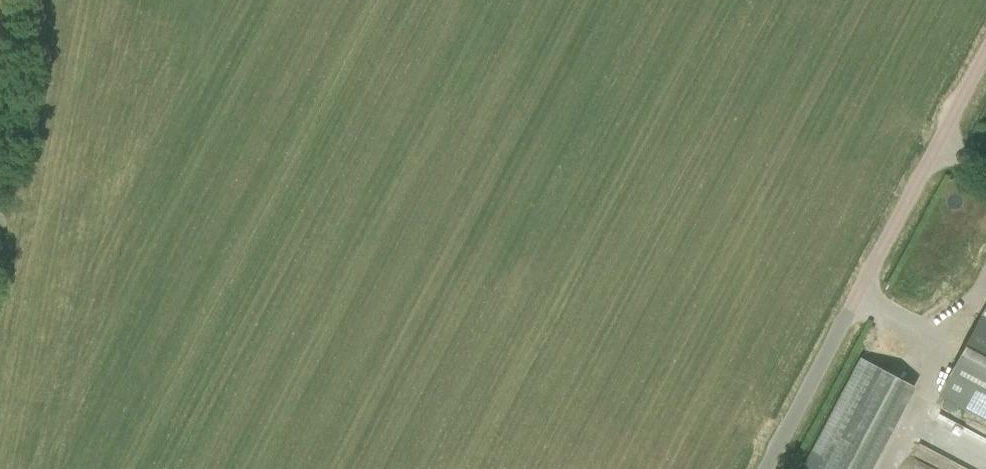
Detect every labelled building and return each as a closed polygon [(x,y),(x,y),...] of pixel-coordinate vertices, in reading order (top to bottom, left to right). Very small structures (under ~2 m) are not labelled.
[(956,404),(985,420),(985,306),(938,395),(956,404)] [(914,387),(859,358),(801,468),(871,468),(914,387)] [(911,449),(966,468),(985,468),(985,450),(919,425),(911,449)]
